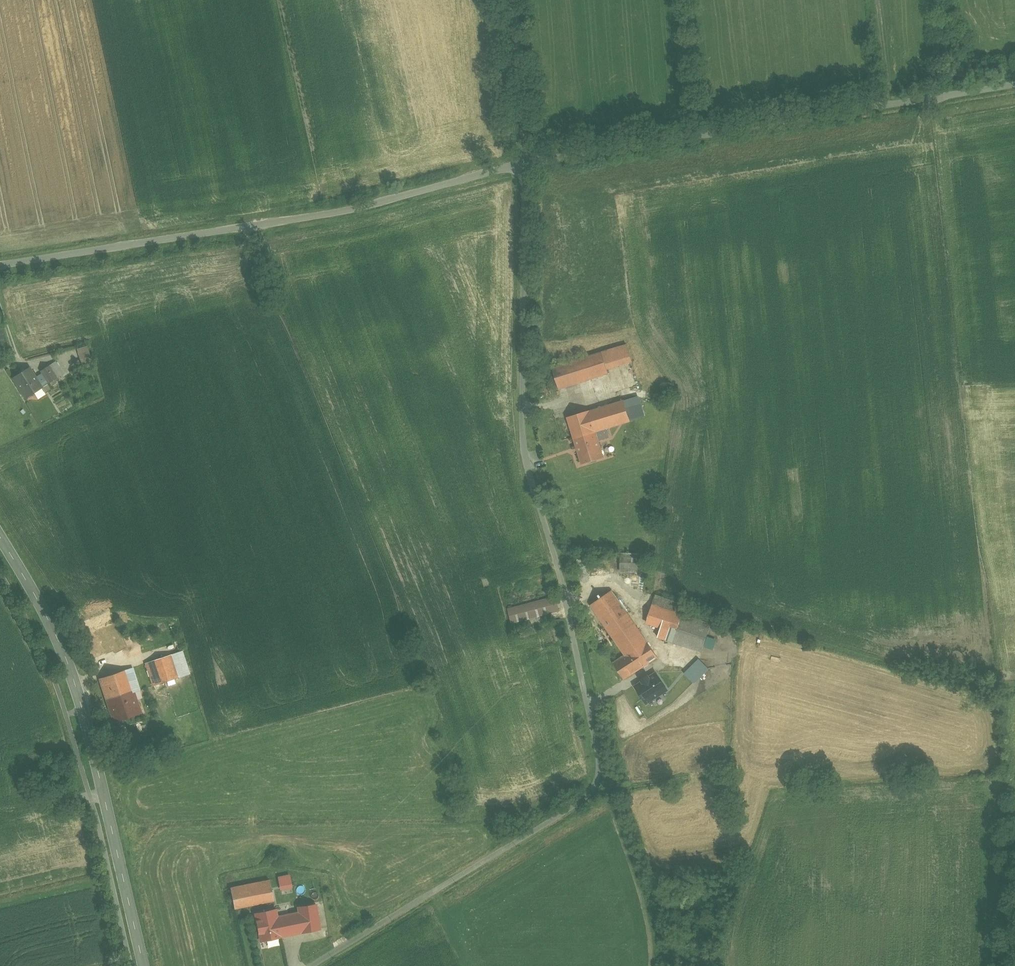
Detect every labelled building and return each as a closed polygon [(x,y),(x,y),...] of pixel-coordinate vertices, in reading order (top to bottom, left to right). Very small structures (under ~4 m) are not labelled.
[(627,344),(552,367),(559,389),(608,373),(607,368),(632,361),(627,344)] [(87,346),(77,349),(82,365),(92,362),(87,346)] [(55,362),(41,371),(49,383),(63,374),(55,362)] [(30,368),(13,378),(25,398),(42,387),(38,380),(30,368)] [(44,376),(38,380),(42,387),(49,383),(44,376)] [(624,400),(630,421),(646,416),(639,395),(624,400)] [(624,400),(590,411),(599,441),(609,437),(607,428),(630,421),(624,400)] [(590,411),(567,417),(582,464),(604,457),(590,411)] [(646,554),(621,553),(621,571),(645,572),(646,554)] [(647,641),(612,591),(591,605),(625,655),(647,641)] [(556,596),(509,608),(513,623),(560,611),(556,596)] [(711,624),(652,605),(647,622),(661,627),(658,637),(702,651),(711,624)] [(707,646),(715,647),(717,638),(708,637),(707,646)] [(625,655),(613,662),(624,679),(658,657),(647,641),(625,655)] [(171,654),(146,663),(153,685),(179,677),(171,654)] [(709,669),(699,659),(685,673),(695,683),(709,669)] [(125,670),(100,678),(114,721),(140,713),(132,690),(133,690),(125,670)] [(656,673),(635,686),(646,703),(667,690),(656,673)] [(268,872),(229,880),(235,908),(274,900),(268,872)] [(290,876),(279,878),(280,886),(291,884),(290,876)] [(316,905),(298,907),(299,912),(278,917),(282,937),(320,929),(316,905)] [(276,910),(255,914),(261,941),(282,937),(278,917),(276,910)]
